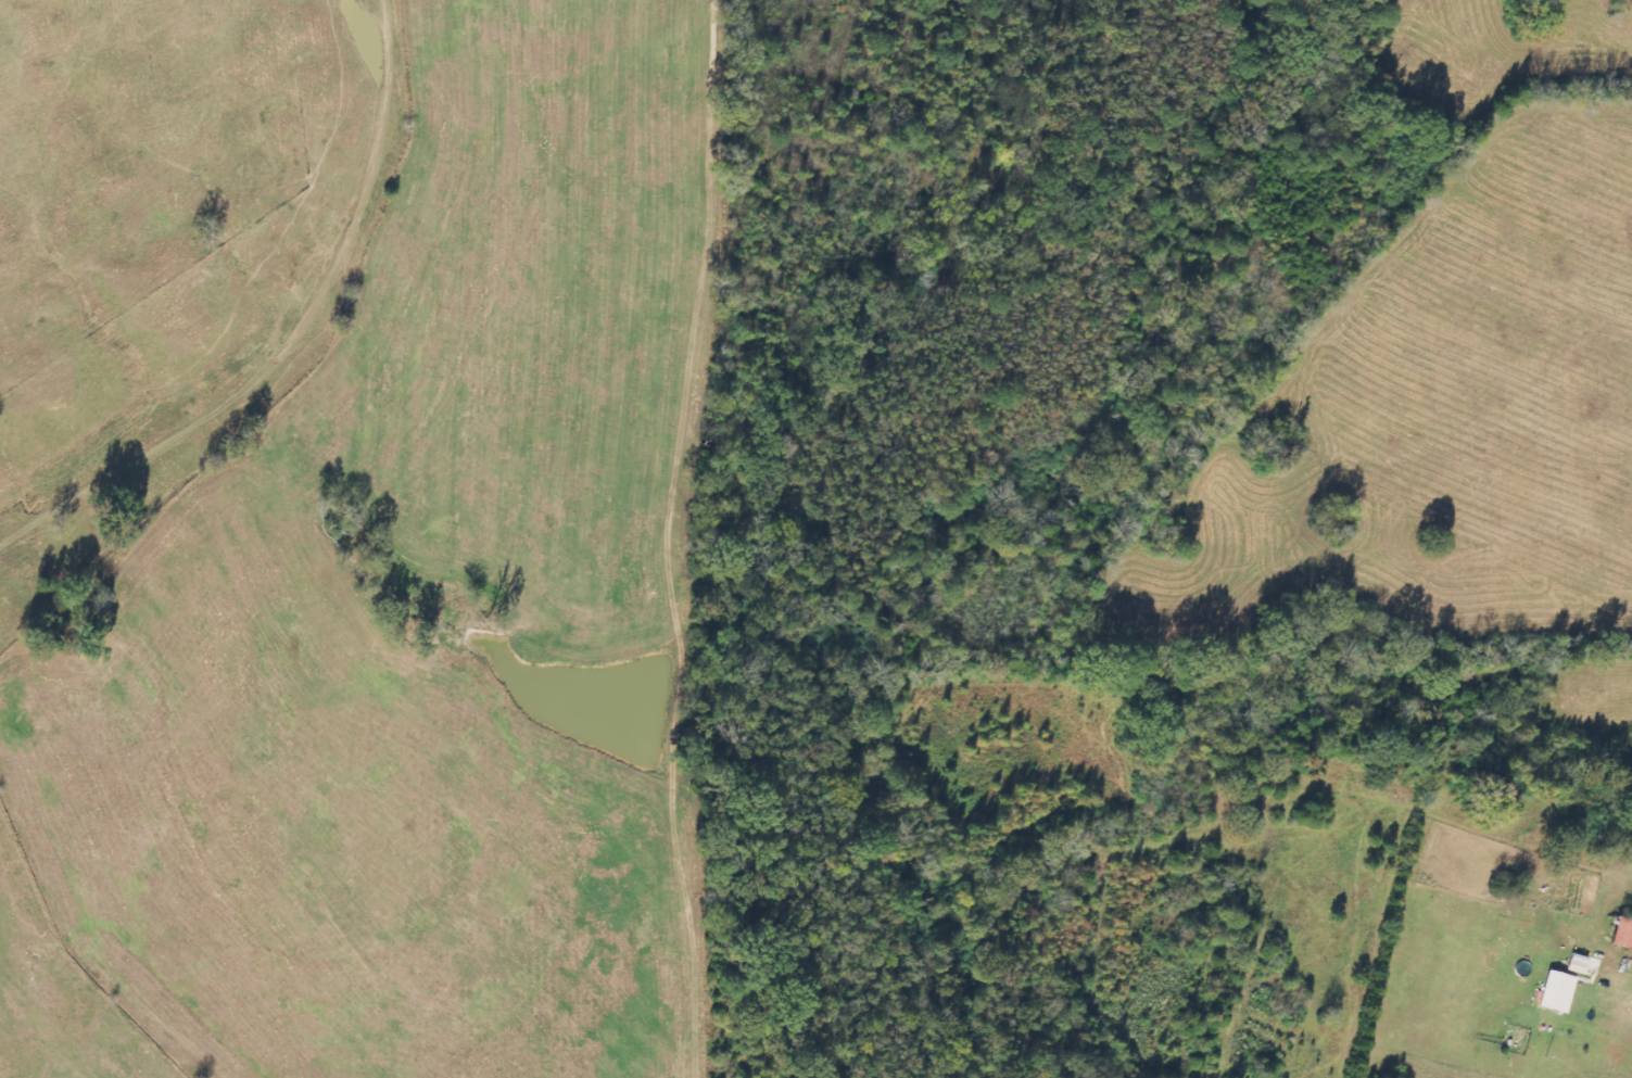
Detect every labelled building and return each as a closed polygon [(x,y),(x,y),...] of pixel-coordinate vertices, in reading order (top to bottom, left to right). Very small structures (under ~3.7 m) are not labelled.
[(1616,917),(1609,942),(1629,947),(1631,936),(1631,921),(1616,917)] [(1538,1008),(1566,1013),(1573,977),(1544,972),(1538,1008)]
